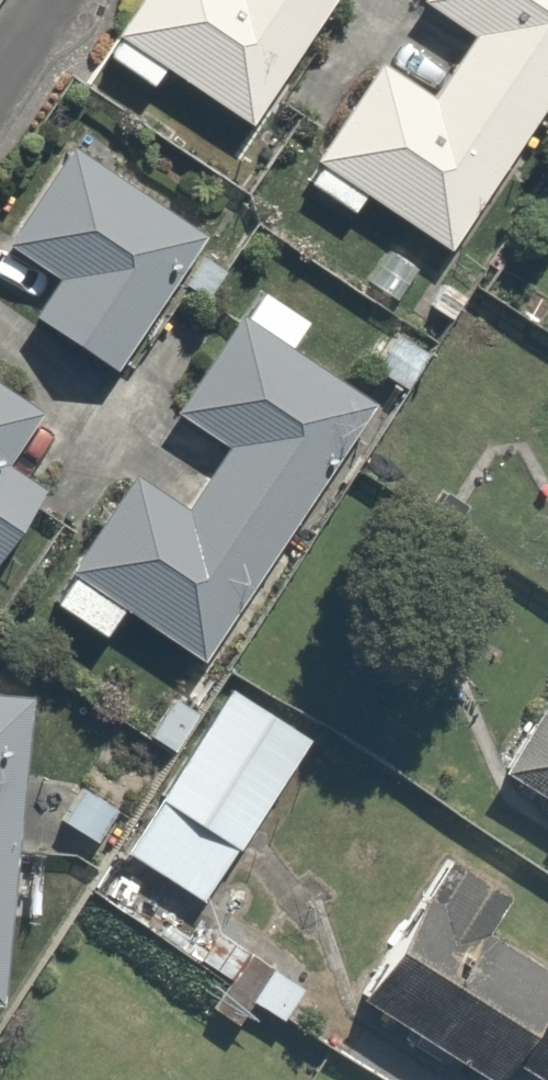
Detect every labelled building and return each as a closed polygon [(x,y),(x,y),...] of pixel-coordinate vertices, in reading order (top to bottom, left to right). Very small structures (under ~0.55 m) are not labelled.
[(158,67),(253,122),(323,0),(131,0),(93,65),(143,94),(158,67)] [(358,193),(454,253),(547,104),(547,0),(411,0),(453,27),(424,73),(377,43),(288,183),(342,217),(358,193)] [(71,131),(55,121),(0,217),(0,259),(33,278),(11,317),(115,376),(209,210),(71,131)] [(249,286),(236,306),(215,293),(142,410),(197,444),(165,496),(110,461),(49,559),(61,566),(39,602),(95,638),(116,605),(192,653),(360,384),(285,337),(297,317),(249,286)] [(36,395),(0,374),(0,459),(36,395)] [(29,485),(0,468),(0,536),(29,485)] [(544,665),(478,772),(547,815),(547,668),(544,665)] [(14,680),(0,680),(0,999),(13,999),(14,680)] [(302,745),(214,692),(115,857),(203,910),(302,745)] [(109,793),(47,777),(33,830),(95,846),(109,793)] [(329,989),(394,1036),(384,1050),(425,1079),(438,1063),(461,1079),(486,1079),(491,1073),(501,1079),(532,1079),(547,1059),(547,966),(490,924),(507,901),(420,837),(317,980),(329,989)] [(301,979),(207,920),(181,961),(275,1020),(301,979)]
